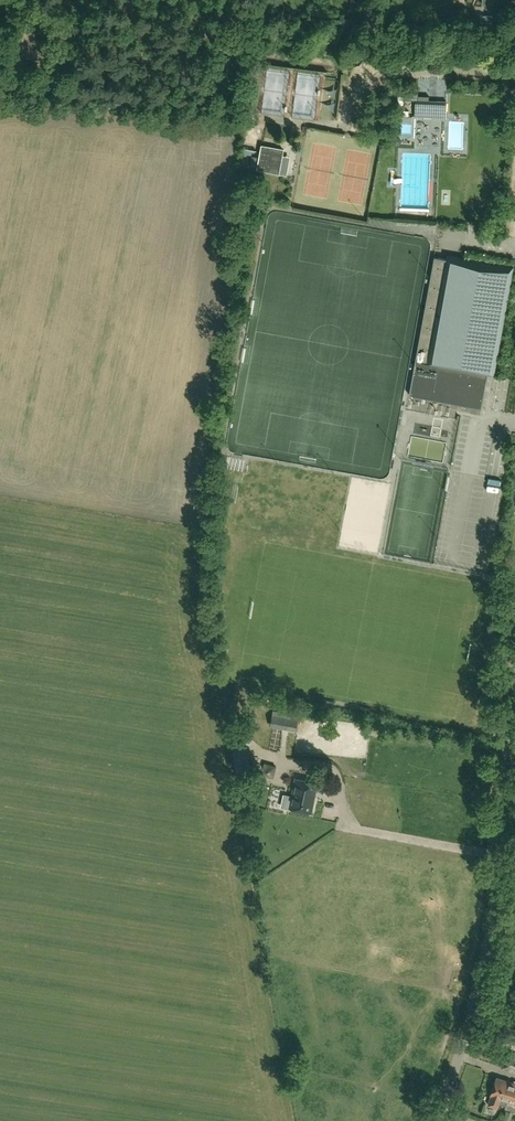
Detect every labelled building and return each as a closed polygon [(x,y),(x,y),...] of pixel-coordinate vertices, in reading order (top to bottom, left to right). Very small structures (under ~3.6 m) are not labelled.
[(487,7),(496,8),(497,0),(487,0),(487,7)] [(492,27),(493,16),(481,15),(480,26),(492,27)] [(415,116),(429,117),(430,101),(417,100),(418,93),(405,92),(405,100),(415,100),(415,116)] [(445,117),(446,101),(434,101),(433,117),(445,117)] [(261,145),(259,157),(252,156),(250,167),(257,168),(257,169),(278,173),(283,149),(261,145)] [(487,375),(494,376),(513,267),(447,255),(446,259),(434,257),(409,395),(411,395),(411,393),(431,397),(480,405),(480,408),(481,408),(481,407),(484,391),(485,386),(487,375)] [(272,779),(276,767),(263,763),(263,764),(252,761),(249,772),(260,775),(260,776),(272,779)] [(295,778),(291,798),(285,796),(283,798),(281,805),(283,807),(310,813),(316,783),(295,778)] [(508,1052),(502,1067),(514,1071),(514,1072),(514,1055),(508,1052)] [(514,1082),(514,1083),(497,1077),(490,1095),(491,1095),(488,1105),(497,1108),(498,1104),(506,1106),(507,1101),(508,1101),(510,1093),(514,1094),(514,1082)]
